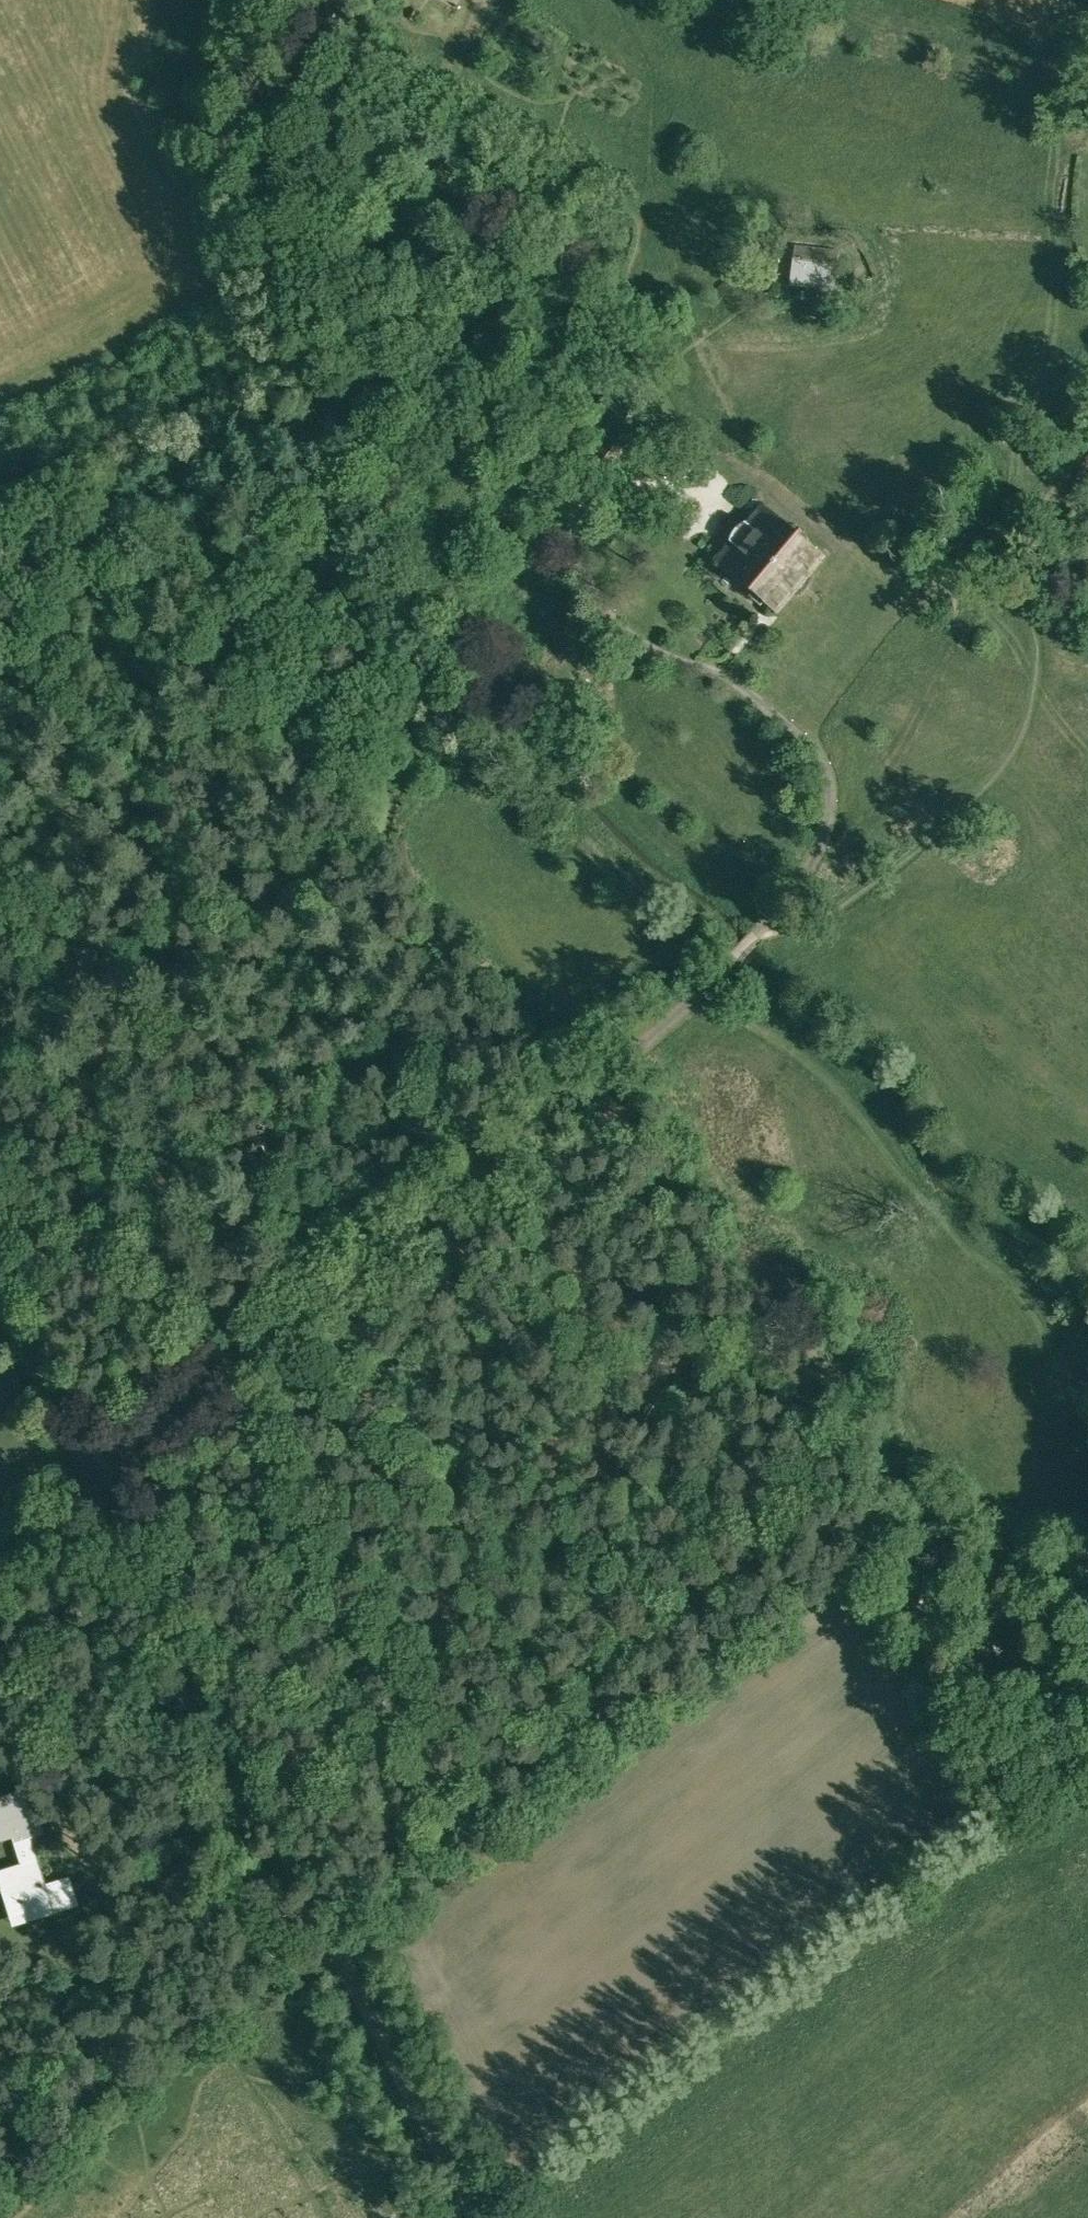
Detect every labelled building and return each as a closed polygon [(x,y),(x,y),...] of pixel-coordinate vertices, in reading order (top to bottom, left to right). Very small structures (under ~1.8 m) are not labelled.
[(794,259),(791,284),(835,289),(839,263),(838,263),(837,263),(794,258),(794,259)] [(791,527),(765,505),(748,525),(747,524),(742,526),(737,529),(736,530),(734,533),(733,535),(732,538),(732,541),(733,542),(718,560),(746,583),(757,593),(754,597),(765,606),(768,602),(777,609),(823,554),(804,538),(804,535),(802,533),(796,528),(794,526),(791,527)] [(0,1798),(0,1828),(4,1840),(13,1837),(21,1865),(0,1872),(12,1908),(28,1903),(33,1919),(79,1904),(70,1877),(44,1885),(29,1838),(43,1834),(29,1789),(0,1798)]
